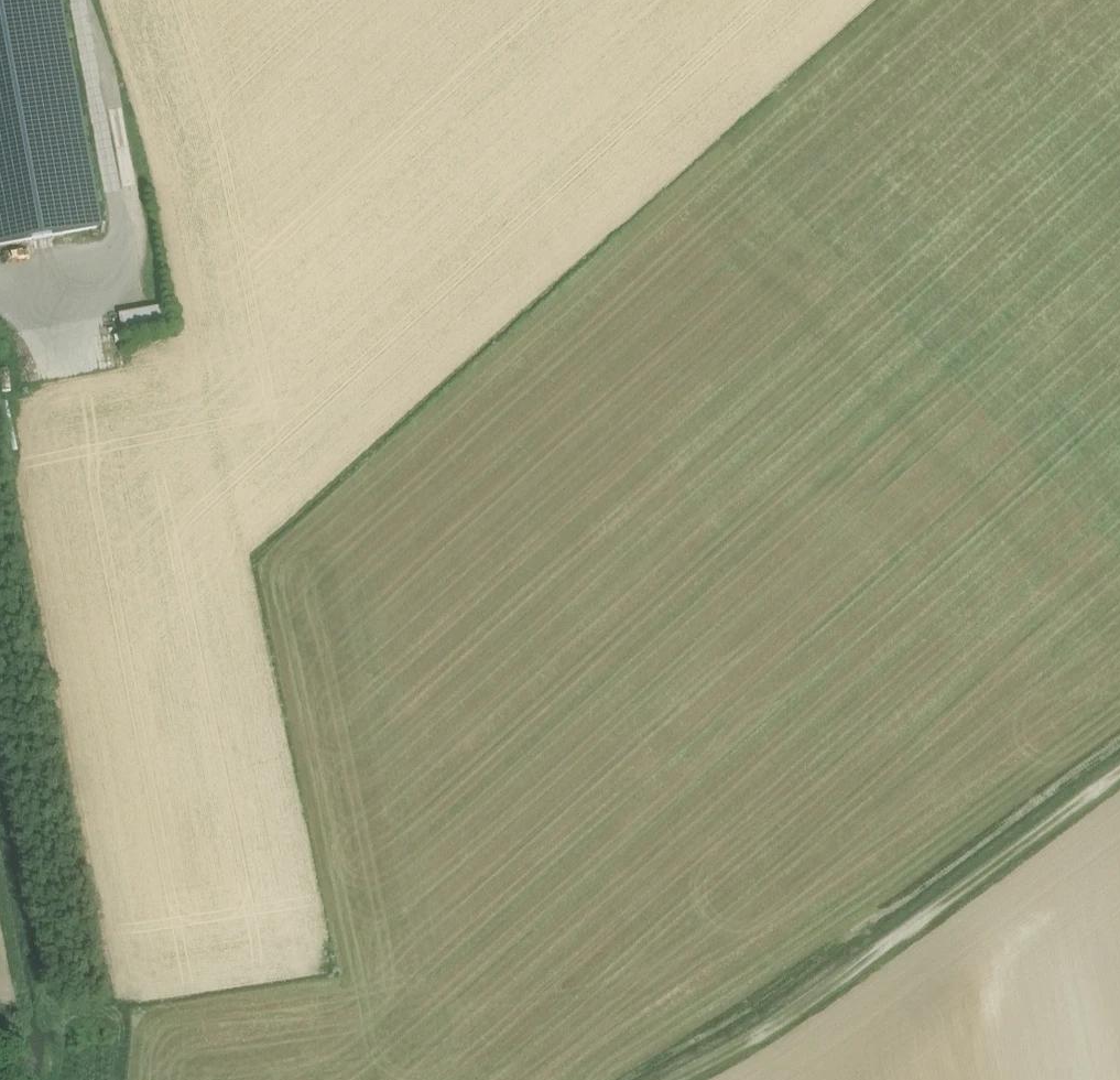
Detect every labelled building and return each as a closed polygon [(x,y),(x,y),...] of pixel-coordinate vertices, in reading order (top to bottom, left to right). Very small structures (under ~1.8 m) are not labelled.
[(49,236),(98,227),(57,0),(0,0),(0,245),(49,236)] [(121,314),(123,326),(165,318),(163,306),(121,314)]
